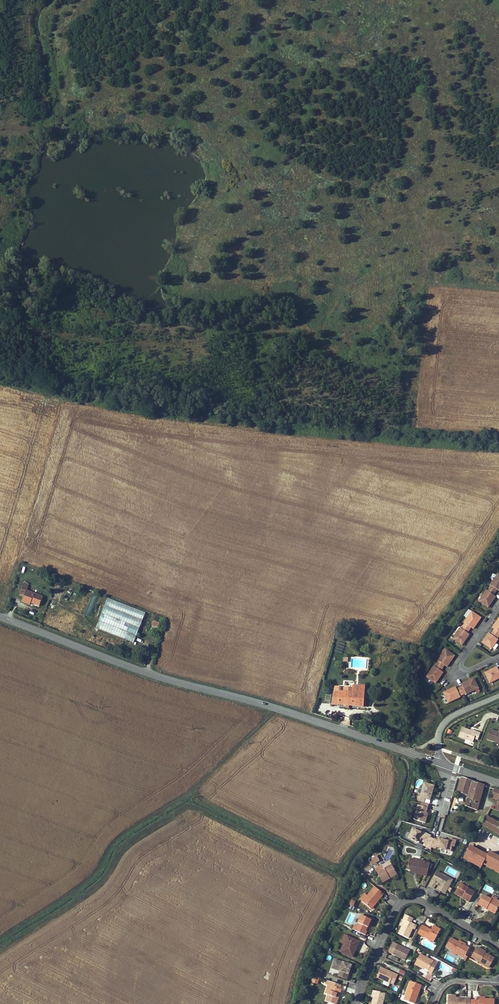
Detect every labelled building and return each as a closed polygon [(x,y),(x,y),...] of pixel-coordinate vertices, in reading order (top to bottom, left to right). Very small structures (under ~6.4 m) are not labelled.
[(489,588),(495,592),(497,590),(498,591),(498,575),(498,574),(490,585),(491,586),(489,588)] [(20,593),(25,595),(23,602),(30,605),(32,601),(33,602),(33,603),(39,606),(43,597),(26,591),(28,585),(24,584),(20,593)] [(495,592),(489,588),(487,592),(486,591),(479,602),(487,608),(490,604),(496,597),(493,595),(495,592)] [(133,642),(145,612),(108,598),(96,628),(133,642)] [(464,622),(462,625),(469,630),(471,627),(473,629),(481,617),(471,611),(464,622)] [(469,630),(462,625),(460,628),(452,639),(461,645),(464,642),(469,634),(467,633),(469,630)] [(498,638),(498,636),(492,632),(490,634),(488,633),(484,639),(482,643),(492,649),(498,640),(498,639),(498,638)] [(438,660),(436,664),(443,668),(445,665),(447,667),(452,659),(455,655),(445,649),(437,660),(438,660)] [(443,668),(436,664),(434,666),(434,665),(426,677),(435,683),(436,681),(443,672),(441,671),(443,668)] [(498,669),(497,667),(488,671),(484,673),(490,683),(498,679),(498,669)] [(459,688),(463,696),(466,695),(479,690),(474,678),(461,684),(462,686),(459,688)] [(364,694),(352,693),(352,687),(344,687),(343,692),(340,692),(338,704),(346,705),(348,705),(363,707),(364,694)] [(460,697),(463,696),(459,688),(456,689),(455,687),(446,692),(443,693),(448,703),(460,698),(460,697)] [(338,704),(340,692),(334,692),(332,704),(338,704)] [(458,735),(472,740),(473,737),(476,738),(479,731),(476,730),(475,731),(469,729),(461,726),(458,735)] [(498,742),(498,731),(489,728),(485,737),(498,742)] [(457,792),(468,796),(472,781),(461,777),(457,792)] [(464,806),(476,810),(484,786),(484,785),(472,781),(468,796),(465,804),(464,806)] [(421,793),(419,792),(417,800),(430,804),(435,785),(424,782),(421,793)] [(498,799),(498,790),(494,788),(491,798),(497,800),(498,799)] [(413,819),(425,823),(431,804),(422,802),(421,805),(418,804),(413,819)] [(486,817),(481,825),(498,834),(498,824),(486,817)] [(412,827),(408,837),(450,855),(456,840),(450,837),(448,842),(412,827)] [(488,854),(470,845),(463,859),(481,868),(483,865),(498,873),(498,856),(489,851),(488,854)] [(410,858),(407,869),(411,870),(417,872),(417,874),(426,876),(430,864),(410,858)] [(383,882),(389,879),(389,877),(396,873),(391,865),(384,869),(382,865),(379,867),(375,869),(383,882)] [(440,873),(437,871),(429,886),(434,888),(437,883),(439,884),(437,889),(445,893),(453,879),(449,877),(446,878),(441,876),(440,873)] [(461,883),(456,892),(463,896),(462,898),(469,902),(475,892),(468,888),(468,887),(461,883)] [(375,887),(367,896),(362,902),(370,908),(375,902),(376,903),(384,894),(375,887)] [(491,899),(483,895),(478,904),(486,909),(487,907),(496,912),(498,906),(498,902),(496,900),(492,898),(491,899)] [(362,914),(357,926),(355,931),(366,935),(367,932),(366,931),(368,925),(371,919),(362,914)] [(403,919),(405,920),(402,926),(398,934),(408,938),(414,924),(411,923),(413,918),(405,915),(403,919)] [(433,925),(431,930),(422,925),(417,933),(434,943),(441,930),(433,925)] [(361,942),(348,936),(344,944),(341,952),(352,957),(356,949),(357,949),(361,942)] [(469,948),(465,946),(458,942),(451,938),(446,947),(452,950),(460,954),(459,956),(460,956),(459,958),(463,960),(465,956),(469,948)] [(409,951),(393,942),(389,951),(393,953),(399,956),(398,957),(405,960),(409,951)] [(486,952),(477,947),(471,957),(479,962),(479,963),(483,965),(484,963),(490,966),(494,958),(488,955),(487,957),(485,956),(486,954),(485,953),(486,952)] [(437,964),(420,954),(414,964),(421,968),(421,967),(424,968),(428,970),(427,972),(431,974),(437,964)] [(347,979),(352,965),(335,959),(333,967),(341,969),(340,971),(339,976),(347,979)] [(390,972),(381,968),(376,977),(390,983),(390,982),(394,983),(398,975),(394,974),(393,975),(389,974),(390,972)] [(317,969),(314,976),(321,978),(323,971),(317,969)] [(331,987),(328,995),(326,1001),(333,1003),(336,1003),(341,990),(339,989),(341,985),(327,980),(325,985),(327,985),(331,987)] [(413,1003),(415,996),(417,997),(421,986),(410,981),(403,1000),(413,1003)] [(385,993),(375,991),(373,998),(372,1003),(383,1003),(385,993)]
